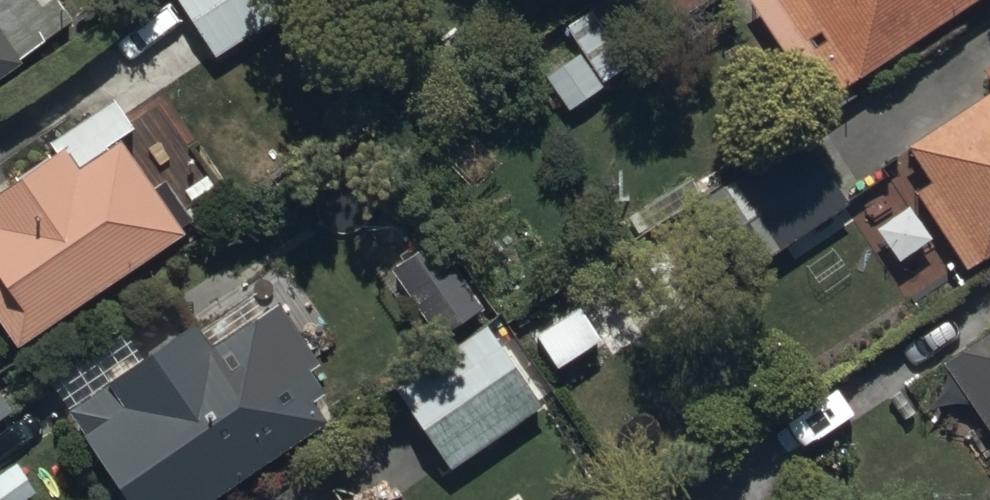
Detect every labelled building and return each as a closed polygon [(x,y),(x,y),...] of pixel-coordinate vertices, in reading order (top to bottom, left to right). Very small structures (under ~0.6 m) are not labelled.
[(24,66),(20,62),(73,24),(56,0),(0,0),(0,83),(24,66)] [(216,60),(281,19),(269,0),(178,0),(216,60)] [(984,0),(752,0),(823,107),(984,0)] [(633,71),(591,10),(527,54),(569,115),(633,71)] [(908,151),(931,187),(916,197),(968,277),(989,263),(989,97),(908,151)] [(56,159),(0,196),(0,329),(17,354),(198,232),(166,184),(154,192),(122,144),(137,135),(114,102),(48,147),(56,159)] [(727,291),(850,207),(802,137),(678,221),(727,291)] [(327,427),(313,408),(328,397),(314,377),(324,369),(281,308),(264,321),(247,296),(148,366),(125,333),(49,386),(70,416),(65,420),(122,499),(222,499),(327,427)] [(393,389),(452,473),(543,409),(484,325),(393,389)] [(943,367),(989,438),(989,336),(943,367)]
